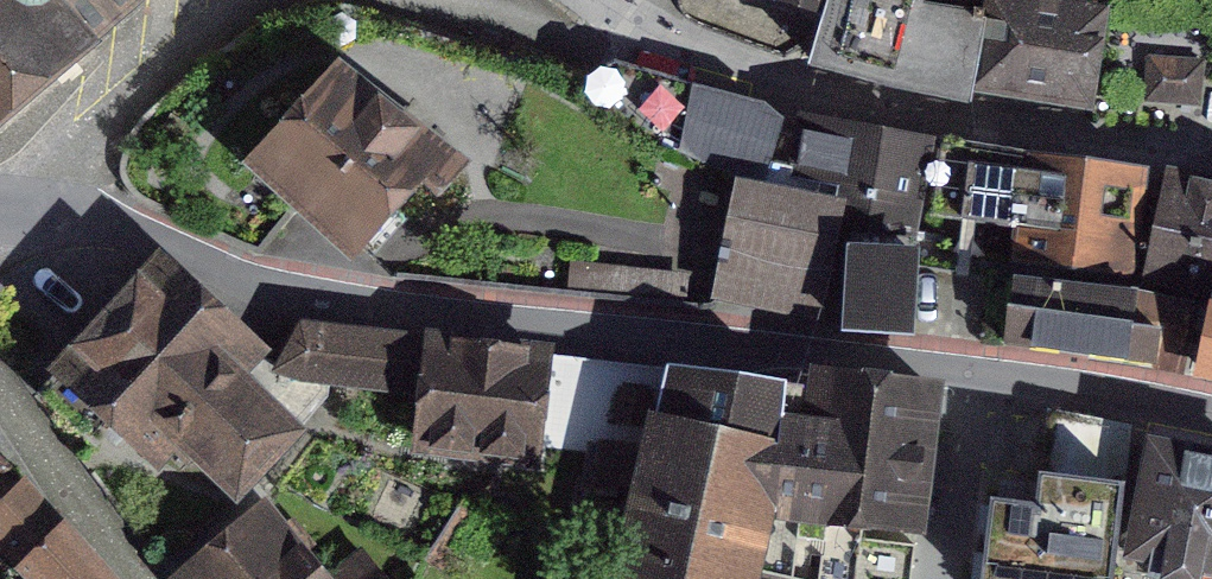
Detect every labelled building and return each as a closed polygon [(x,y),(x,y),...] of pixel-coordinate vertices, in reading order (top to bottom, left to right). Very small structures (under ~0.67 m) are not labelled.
[(84,45),(45,0),(0,0),(0,116),(26,94),(84,45)] [(84,45),(134,0),(45,0),(84,45)] [(825,7),(814,53),(946,82),(961,17),(920,8),(922,0),(826,0),(825,7)] [(1102,21),(1005,2),(988,88),(1086,107),(1102,21)] [(437,162),(342,75),(257,166),(352,254),(437,162)] [(895,209),(902,143),(876,138),(794,121),(698,97),(685,156),(738,185),(838,202),(895,209)] [(1015,228),(1025,158),(927,144),(917,214),(1015,228)] [(1088,167),(1025,158),(1015,228),(1013,247),(1077,255),(1088,167)] [(1088,167),(1077,255),(1138,263),(1146,207),(1150,175),(1088,167)] [(1174,181),(1168,208),(1146,207),(1138,263),(1211,276),(1211,189),(1174,181)] [(838,202),(738,185),(720,286),(821,304),(838,202)] [(912,259),(853,256),(848,329),(908,332),(912,259)] [(157,273),(63,375),(157,460),(178,437),(238,492),(310,413),(157,273)] [(1186,302),(1017,278),(1008,343),(1148,362),(1152,336),(1180,340),(1186,302)] [(1198,374),(1211,377),(1211,314),(1198,374)] [(425,391),(430,346),(298,330),(283,370),(425,391)] [(546,358),(430,346),(425,391),(420,444),(536,456),(546,358)] [(663,393),(628,538),(607,539),(602,578),(837,578),(844,553),(830,536),(848,428),(801,415),(663,393)] [(956,419),(850,407),(848,428),(830,536),(941,544),(956,419)] [(1052,419),(1041,515),(998,510),(990,578),(1109,578),(1126,431),(1052,419)] [(1153,447),(1132,556),(1167,562),(1164,574),(1191,578),(1198,578),(1199,568),(1211,571),(1211,459),(1153,447)] [(13,483),(0,494),(0,539),(37,578),(103,578),(13,483)] [(201,578),(330,578),(268,503),(190,566),(201,578)]
